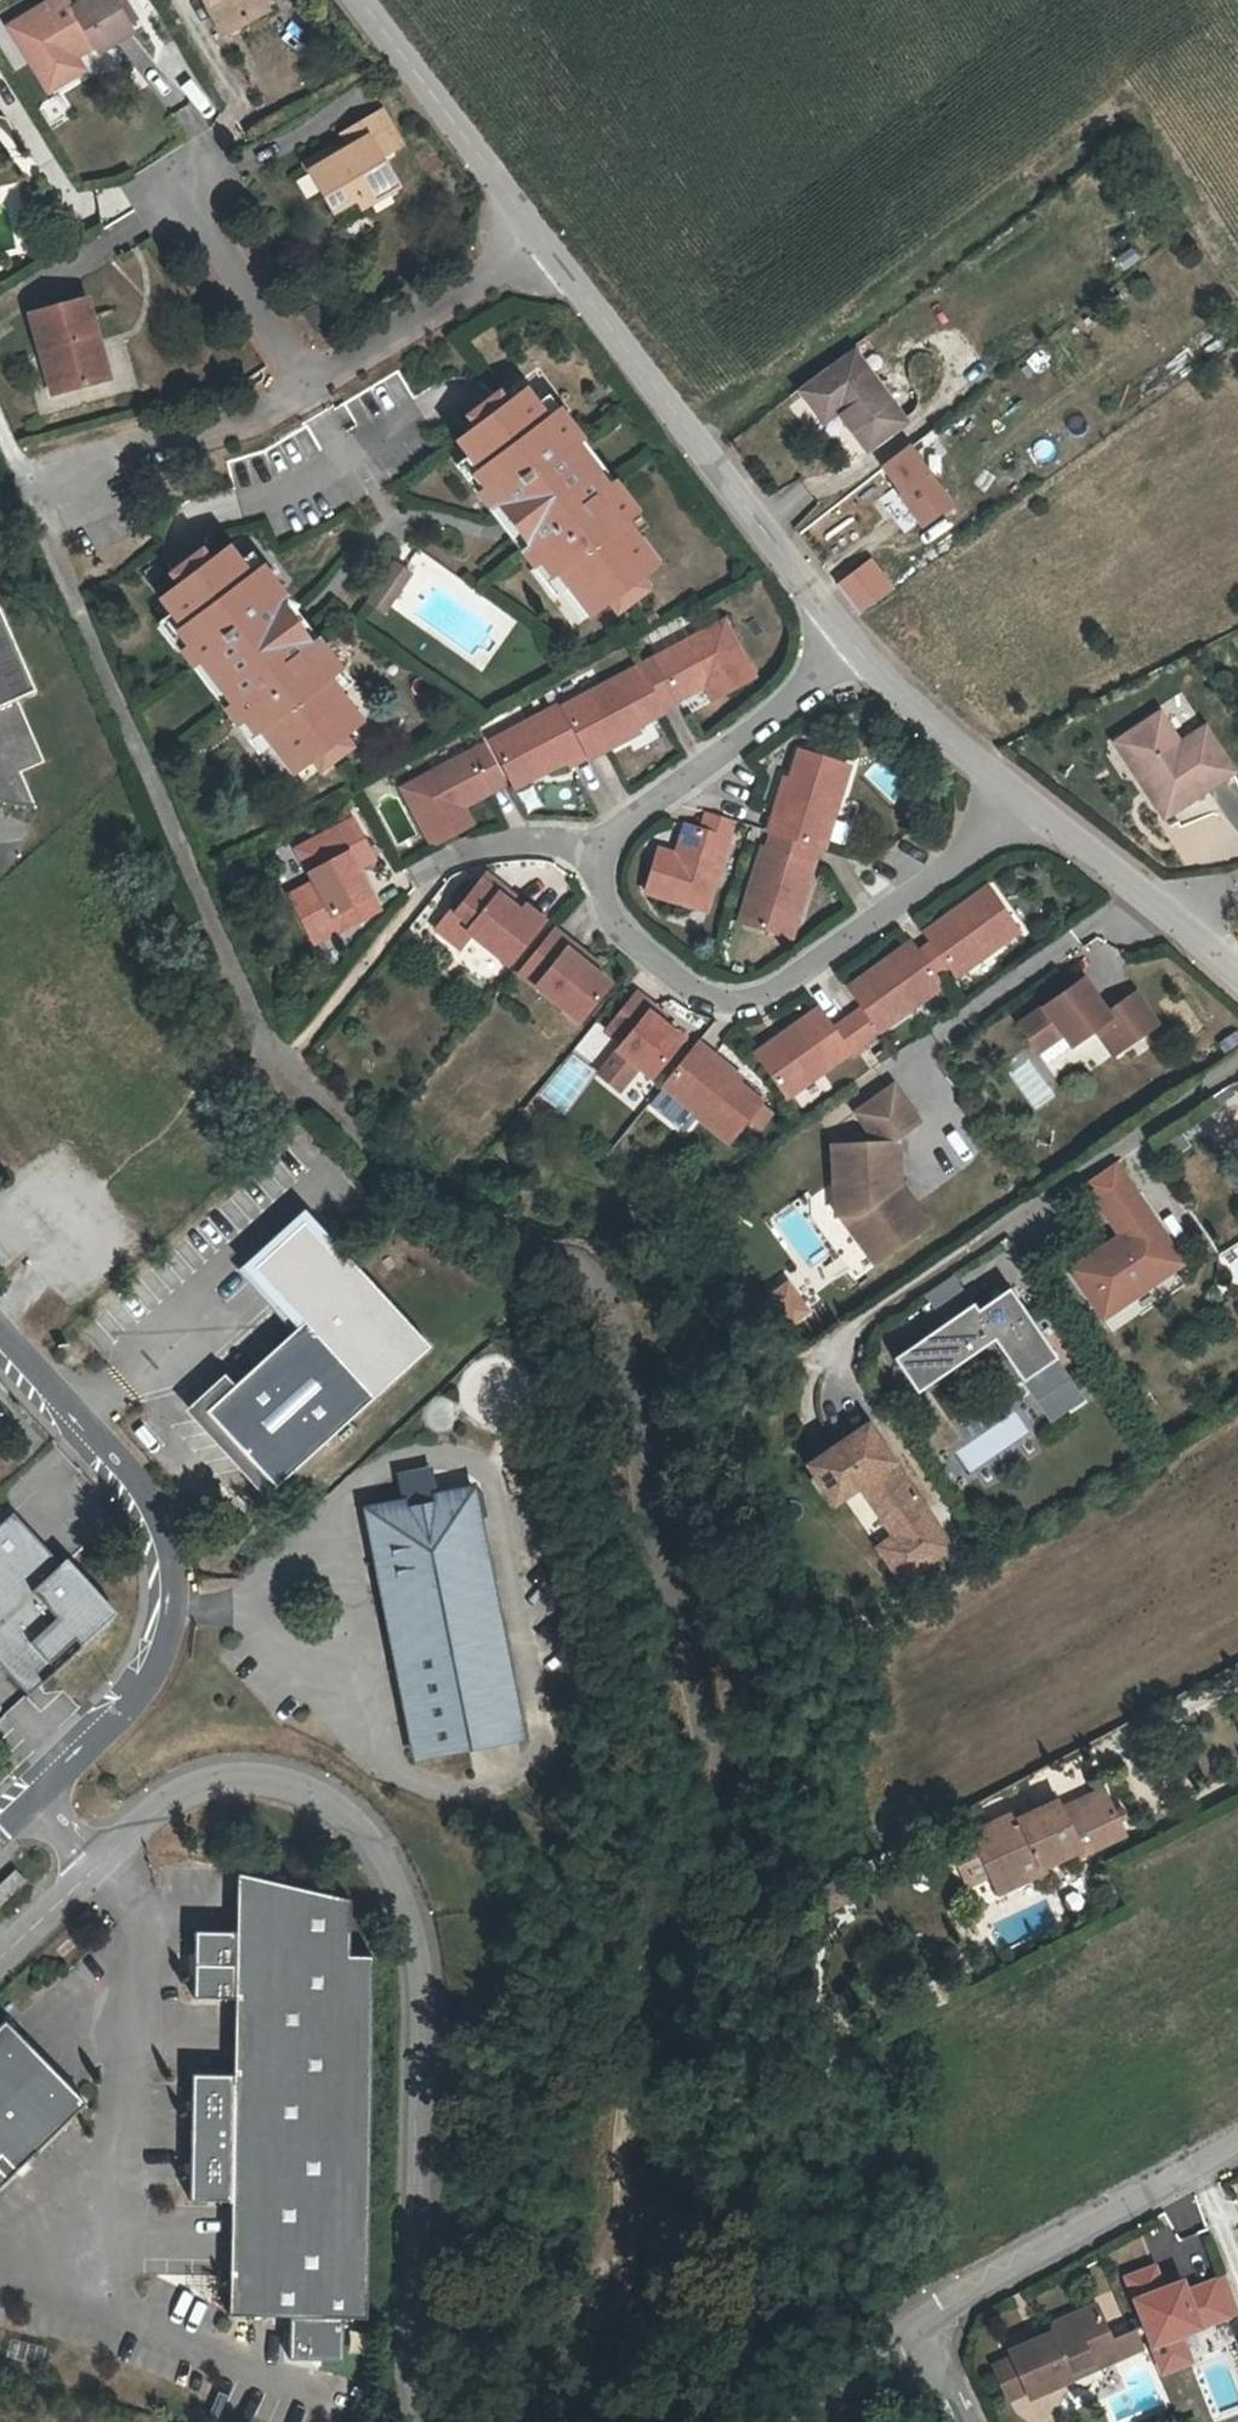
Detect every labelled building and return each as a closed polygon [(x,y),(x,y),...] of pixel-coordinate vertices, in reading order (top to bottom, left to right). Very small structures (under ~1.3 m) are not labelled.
[(54,65),(95,41),(100,49),(133,28),(117,0),(80,0),(32,27),(54,65)] [(265,0),(208,0),(224,29),(268,6),(265,0)] [(59,72),(100,49),(95,41),(54,65),(59,72)] [(335,154),(330,146),(307,160),(334,209),(358,196),(363,205),(398,185),(382,156),(398,147),(378,111),(344,129),(348,136),(352,144),(335,154)] [(348,136),(330,146),(335,154),(352,144),(348,136)] [(108,375),(86,295),(31,309),(53,389),(108,375)] [(802,391),(823,421),(840,409),(868,450),(907,421),(857,352),(824,377),(823,375),(802,391)] [(519,547),(532,564),(540,558),(554,576),(559,572),(567,582),(592,616),(611,602),(620,611),(651,587),(643,577),(660,562),(640,534),(628,518),(641,509),(617,479),(610,485),(578,443),(586,438),(562,409),(550,417),(538,402),(529,390),(510,404),(502,395),(471,420),(478,430),(461,444),(472,458),(482,472),(477,476),(487,489),(480,494),(487,504),(499,496),(503,501),(501,509),(526,541),(519,547)] [(551,394),(538,402),(550,417),(562,409),(551,394)] [(617,479),(586,438),(578,443),(610,485),(617,479)] [(902,493),(900,495),(921,523),(949,503),(914,453),(918,449),(914,443),(884,466),(902,493)] [(459,468),(480,494),(487,489),(477,476),(482,472),(472,458),(459,468)] [(487,504),(519,547),(526,541),(501,509),(503,501),(499,496),(487,504)] [(652,525),(641,509),(628,518),(640,534),(652,525)] [(215,707),(226,723),(234,718),(245,733),(251,731),(259,743),(280,773),(302,758),(309,770),(342,747),(335,735),(352,721),(331,692),(321,678),(333,669),(310,637),(302,643),(275,605),(270,608),(266,601),(278,593),(257,564),(244,572),(234,558),(224,544),(205,556),(197,547),(164,570),(172,579),(154,594),(164,609),(174,623),(170,627),(179,641),(172,647),(183,663),(190,658),(222,702),(215,707)] [(247,549),(234,558),(244,572),(257,564),(247,549)] [(553,591),(567,582),(559,572),(554,576),(540,558),(532,564),(553,591)] [(390,561),(379,576),(395,588),(406,573),(390,561)] [(395,588),(379,576),(362,600),(377,611),(395,588)] [(310,637),(278,593),(266,601),(270,608),(275,605),(302,643),(310,637)] [(152,618),(172,647),(179,641),(170,627),(174,623),(164,609),(152,618)] [(16,769),(40,759),(14,696),(32,689),(0,611),(0,799),(4,801),(8,802),(12,803),(16,803),(20,803),(25,803),(29,803),(30,805),(31,805),(16,769)] [(718,677),(726,691),(754,677),(723,620),(653,657),(675,699),(703,685),(718,677)] [(639,668),(660,707),(675,699),(653,657),(637,665),(639,668)] [(183,663),(215,707),(222,702),(190,658),(183,663)] [(587,757),(624,738),(621,733),(634,726),(662,711),(660,707),(639,668),(562,708),(561,708),(586,755),(587,757)] [(343,683),(333,669),(321,678),(331,692),(343,683)] [(711,699),(726,691),(718,677),(703,685),(711,699)] [(539,767),(542,772),(566,759),(569,765),(586,755),(561,708),(560,706),(490,743),(510,781),(539,767)] [(1181,744),(1160,715),(1116,743),(1164,818),(1233,772),(1204,729),(1181,744)] [(247,753),(259,743),(251,731),(245,733),(234,718),(226,723),(247,753)] [(621,733),(624,738),(637,731),(634,726),(621,733)] [(505,782),(484,743),(400,788),(421,827),(428,840),(434,842),(455,831),(446,814),(505,782)] [(780,792),(767,831),(790,839),(809,844),(818,847),(822,848),(848,765),(799,750),(790,780),(785,794),(780,792)] [(514,787),(542,772),(539,767),(510,781),(514,787)] [(785,794),(790,780),(784,778),(780,792),(785,794)] [(330,829),(350,819),(346,810),(326,820),(330,829)] [(671,871),(652,864),(644,892),(705,910),(732,820),(706,811),(700,830),(685,825),(675,857),(671,871)] [(346,853),(364,844),(350,819),(330,829),(294,848),(311,881),(336,929),(338,932),(377,911),(354,867),(346,853)] [(739,922),(782,935),(791,905),(799,907),(818,847),(809,844),(790,839),(785,854),(762,848),(739,922)] [(346,853),(354,867),(371,858),(364,844),(346,853)] [(656,852),(652,864),(671,871),(675,857),(656,852)] [(517,912),(522,906),(483,873),(479,879),(517,912)] [(469,925),(464,931),(468,934),(506,964),(540,922),(522,906),(517,912),(479,879),(453,912),(469,925)] [(336,929),(311,881),(287,894),(312,942),(336,929)] [(916,952),(935,976),(949,966),(956,975),(1019,930),(988,887),(950,914),(956,921),(929,940),(930,942),(916,952)] [(790,938),(799,907),(791,905),(782,935),(790,938)] [(447,918),(464,931),(469,925),(453,912),(447,918)] [(956,921),(950,914),(924,933),(929,940),(956,921)] [(464,931),(447,918),(437,932),(457,949),(468,934),(464,931)] [(566,950),(570,943),(552,929),(516,973),(577,1022),(607,984),(590,970),(566,950)] [(484,981),(500,967),(472,938),(456,952),(484,981)] [(910,942),(885,961),(890,968),(915,950),(910,942)] [(566,950),(590,970),(595,964),(570,943),(566,950)] [(890,968),(885,961),(847,988),(862,1009),(847,1019),(863,1041),(917,1003),(942,985),(935,976),(916,952),(915,950),(890,968)] [(1124,1008),(1142,1034),(1173,1012),(1151,980),(1122,1001),(1098,967),(1042,1006),(1058,1029),(1083,1012),(1086,1017),(1094,1028),(1119,1012),(1124,1008)] [(647,1012),(651,1007),(635,993),(625,1004),(605,1029),(621,1043),(615,1050),(637,1067),(650,1078),(680,1040),(662,1025),(659,1022),(647,1012)] [(647,1012),(659,1022),(663,1017),(651,1007),(647,1012)] [(1124,1008),(1119,1012),(1137,1037),(1142,1034),(1124,1008)] [(785,1098),(863,1041),(847,1019),(832,1030),(818,1009),(780,1036),(785,1043),(759,1062),(785,1098)] [(1083,1012),(1058,1029),(1062,1034),(1086,1017),(1083,1012)] [(785,1043),(780,1036),(754,1054),(759,1062),(785,1043)] [(725,1074),(728,1069),(696,1043),(660,1088),(722,1139),(732,1147),(751,1124),(757,1129),(769,1114),(758,1105),(760,1103),(736,1084),(725,1074)] [(620,1088),(637,1067),(615,1050),(599,1070),(620,1088)] [(725,1074),(736,1084),(740,1079),(728,1069),(725,1074)] [(892,1192),(900,1186),(900,1140),(921,1124),(896,1088),(859,1114),(873,1134),(875,1145),(837,1145),(837,1215),(841,1215),(860,1215),(889,1254),(929,1225),(915,1205),(906,1212),(892,1192)] [(1118,1237),(1068,1270),(1102,1321),(1187,1264),(1118,1161),(1082,1185),(1118,1237)] [(915,1205),(900,1186),(892,1192),(906,1212),(915,1205)] [(860,1215),(841,1215),(851,1228),(877,1264),(889,1254),(860,1215)] [(336,1253),(303,1216),(253,1261),(303,1315),(296,1322),(204,1404),(273,1481),(428,1341),(343,1247),(336,1253)] [(877,1264),(851,1228),(831,1243),(856,1278),(877,1264)] [(303,1315),(253,1261),(246,1267),(296,1322),(303,1315)] [(944,1323),(972,1304),(952,1275),(923,1294),(944,1323)] [(787,1277),(763,1293),(786,1328),(810,1313),(787,1277)] [(892,1358),(910,1384),(922,1376),(928,1384),(1001,1334),(1029,1377),(1057,1358),(1009,1288),(978,1310),(973,1303),(972,1304),(944,1323),(892,1358)] [(1079,1390),(1057,1358),(1029,1377),(1001,1334),(994,1339),(1051,1420),(1068,1409),(1063,1401),(1079,1390)] [(498,1423),(519,1362),(471,1346),(450,1407),(498,1423)] [(922,1376),(910,1384),(916,1393),(928,1385),(922,1376)] [(1086,1400),(1079,1390),(1063,1401),(1068,1409),(1070,1411),(1086,1400)] [(951,1546),(867,1425),(807,1466),(834,1505),(859,1487),(888,1528),(894,1523),(924,1564),(951,1546)] [(475,1486),(360,1508),(409,1764),(524,1742),(475,1486)] [(0,1511),(0,1666),(20,1689),(104,1612),(7,1505),(0,1511)] [(894,1523),(888,1528),(871,1539),(901,1581),(924,1564),(894,1523)] [(1103,1825),(1113,1820),(1101,1793),(1058,1812),(1055,1805),(1024,1818),(1020,1810),(974,1832),(975,1834),(993,1873),(994,1876),(1017,1866),(1022,1876),(1037,1869),(1076,1851),(1079,1857),(1111,1842),(1103,1825)] [(1121,1837),(1113,1820),(1103,1825),(1111,1842),(1121,1837)] [(993,1873),(975,1834),(952,1844),(971,1884),(993,1873)] [(1017,1866),(994,1876),(1001,1892),(1024,1882),(1022,1876),(1017,1866)] [(0,1882),(0,1903),(23,1882),(13,1871),(0,1882)] [(351,1895),(234,1871),(233,1927),(192,1926),(190,1994),(232,1995),(230,2072),(189,2071),(186,2199),(228,2200),(225,2314),(284,2315),(283,2358),(337,2360),(337,2319),(361,2320),(369,1955),(349,1955),(351,1895)] [(0,2017),(0,2178),(80,2101),(0,2017)] [(1158,2263),(1123,2276),(1159,2375),(1193,2362),(1183,2334),(1237,2315),(1222,2275),(1190,2286),(1186,2276),(1166,2284),(1158,2263)] [(1134,2334),(1116,2343),(1095,2298),(998,2343),(1006,2359),(1022,2394),(1027,2404),(1142,2351),(1134,2334)] [(1022,2394),(1006,2359),(994,2365),(1012,2400),(1022,2394)]
